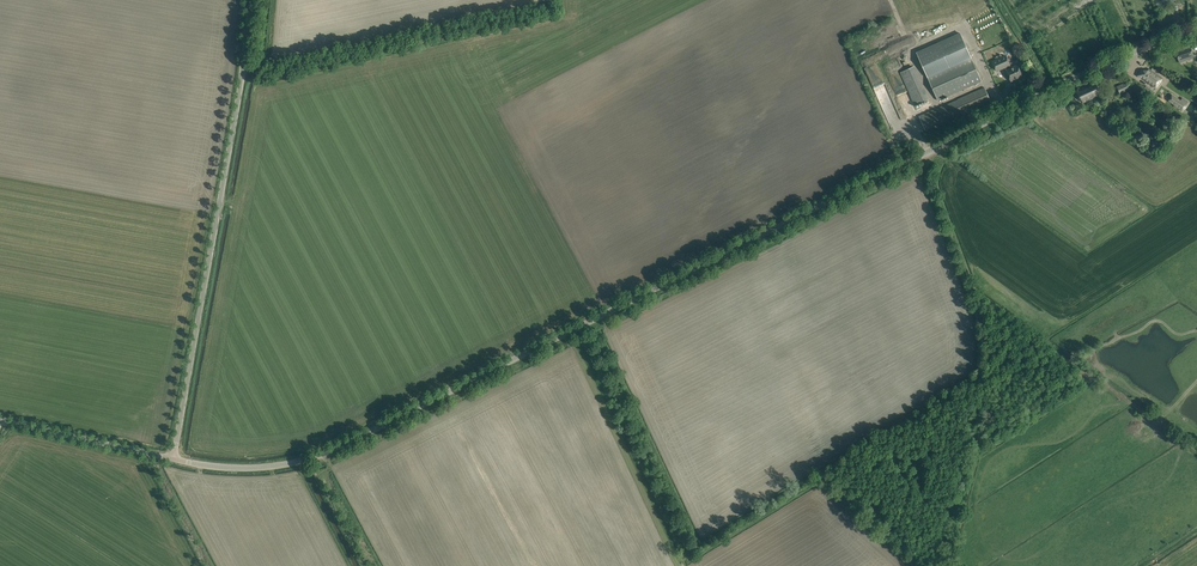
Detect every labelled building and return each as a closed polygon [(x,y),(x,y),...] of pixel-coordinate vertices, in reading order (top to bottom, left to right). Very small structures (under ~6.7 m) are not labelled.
[(961,33),(916,52),(938,100),(982,81),(971,57),(961,33)] [(1176,53),(1179,60),(1193,55),(1191,48),(1176,53)] [(992,61),(997,72),(1011,66),(1006,55),(992,61)] [(1006,70),(1011,81),(1023,76),(1018,65),(1006,70)] [(916,105),(920,103),(930,99),(914,66),(900,72),(916,105)] [(1162,78),(1149,69),(1148,71),(1146,73),(1143,70),(1142,70),(1138,75),(1156,88),(1162,78)] [(1075,92),(1078,98),(1083,102),(1101,94),(1095,82),(1075,92)] [(1129,89),(1127,83),(1117,87),(1120,93),(1129,89)] [(919,116),(923,124),(925,130),(991,101),(985,87),(919,116)] [(1172,95),(1169,101),(1175,104),(1174,106),(1182,111),(1186,105),(1172,95)]
